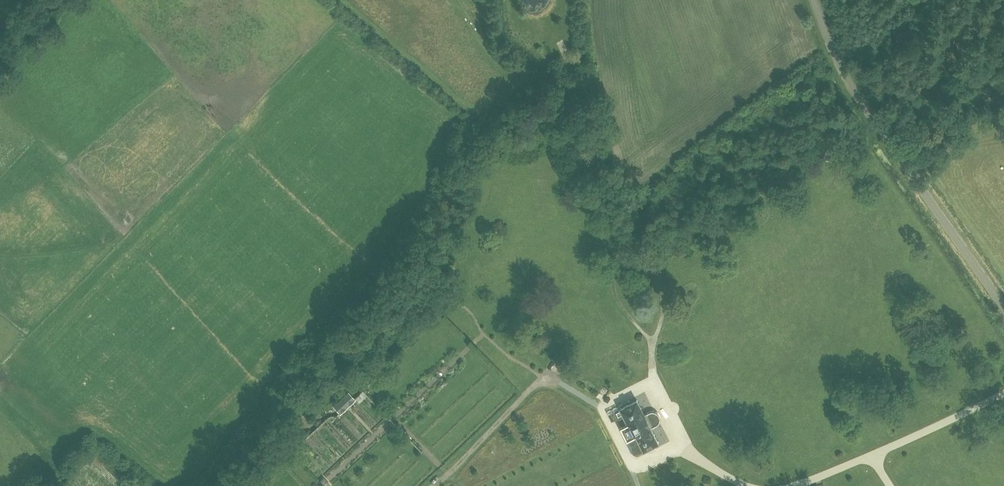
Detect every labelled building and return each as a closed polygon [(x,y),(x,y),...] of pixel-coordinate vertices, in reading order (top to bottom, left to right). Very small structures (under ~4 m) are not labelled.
[(333,407),(340,414),(356,400),(349,392),(333,407)] [(653,427),(646,414),(643,416),(635,401),(622,408),(620,404),(607,411),(612,422),(618,419),(622,427),(621,428),(634,453),(636,454),(638,454),(658,443),(650,429),(653,427)] [(662,407),(653,410),(656,421),(665,418),(662,407)] [(324,477),(314,485),(330,485),(331,485),(324,477)]
